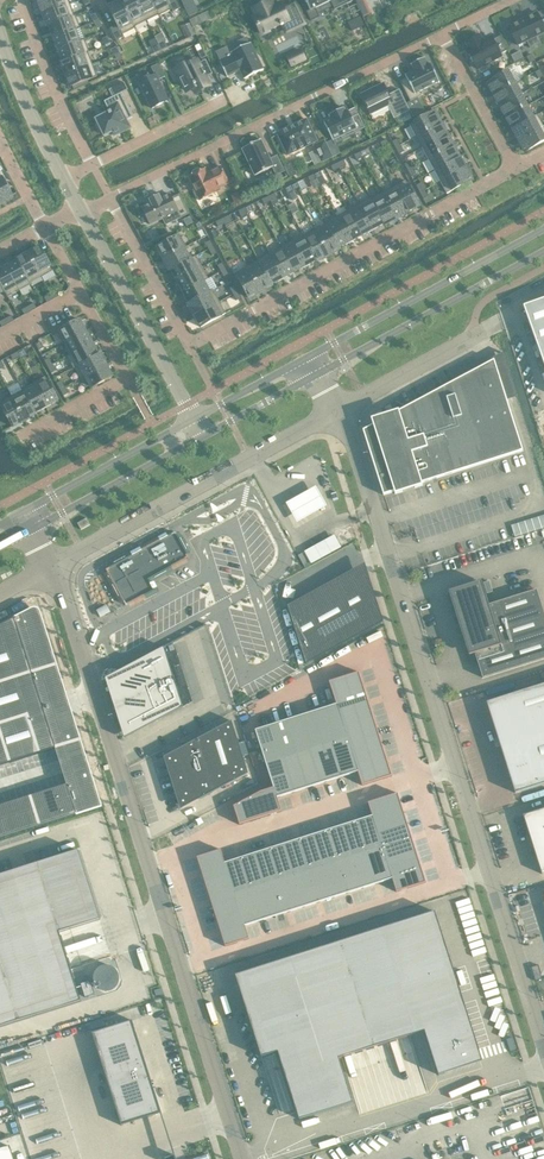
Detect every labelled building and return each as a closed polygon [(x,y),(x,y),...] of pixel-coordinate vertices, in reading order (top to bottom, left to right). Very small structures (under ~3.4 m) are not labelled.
[(43,14),(70,4),(69,0),(41,0),(38,1),(43,14)] [(135,28),(121,0),(120,0),(108,6),(117,25),(110,28),(116,41),(124,37),(123,34),(135,28)] [(135,28),(136,28),(135,27),(147,21),(136,0),(121,0),(135,28)] [(147,21),(158,15),(159,16),(151,0),(136,0),(147,21)] [(159,16),(172,9),(173,12),(181,8),(176,0),(151,0),(159,16)] [(350,0),(305,0),(305,1),(306,4),(307,4),(310,10),(306,12),(311,21),(320,17),(316,8),(330,1),(335,9),(351,2),(350,0)] [(283,9),(281,4),(273,7),(270,1),(253,9),(257,15),(253,17),(261,34),(282,24),(286,32),(304,23),(294,3),(283,9)] [(70,4),(43,14),(47,26),(76,15),(75,15),(74,15),(71,5),(70,4)] [(209,10),(191,18),(195,25),(212,16),(209,10)] [(507,26),(517,46),(527,42),(530,48),(541,43),(537,37),(543,33),(543,26),(537,12),(507,26)] [(91,16),(94,22),(99,20),(96,13),(91,16)] [(76,15),(47,26),(48,26),(49,26),(53,37),(80,27),(76,15)] [(349,21),(355,33),(367,28),(361,15),(349,21)] [(99,20),(94,22),(97,29),(102,26),(99,20)] [(80,27),(53,37),(58,49),(85,39),(84,39),(78,41),(74,30),(80,28),(80,27)] [(477,69),(501,56),(500,54),(507,51),(499,36),(493,40),(491,37),(482,42),(479,36),(467,42),(470,48),(467,50),(477,69)] [(110,43),(107,37),(102,39),(105,45),(110,43)] [(85,39),(58,49),(62,61),(61,61),(61,62),(89,51),(85,39)] [(165,42),(159,45),(161,50),(168,47),(165,42)] [(264,70),(250,43),(231,52),(233,56),(220,63),(227,77),(236,72),(236,71),(239,69),(244,79),(264,70)] [(161,50),(159,45),(152,48),(155,53),(161,50)] [(115,55),(120,53),(117,47),(111,49),(115,55)] [(301,48),(286,55),(291,67),(307,59),(301,48)] [(203,49),(198,52),(201,59),(207,56),(203,49)] [(65,74),(92,64),(88,52),(89,52),(89,51),(61,62),(65,74)] [(120,53),(115,55),(118,62),(123,59),(120,53)] [(407,78),(400,81),(410,101),(422,95),(420,91),(438,82),(439,82),(430,63),(429,63),(429,64),(428,64),(424,58),(425,58),(425,57),(411,64),(411,65),(412,65),(415,71),(406,75),(405,75),(407,78)] [(189,79),(195,92),(209,85),(206,77),(213,74),(207,62),(200,65),(198,61),(192,63),(191,61),(176,69),(183,83),(189,79)] [(155,75),(139,83),(152,108),(168,100),(158,80),(165,77),(158,63),(151,67),(155,75)] [(97,76),(92,64),(65,74),(70,87),(97,76)] [(493,94),(515,82),(509,71),(487,82),(493,94)] [(517,81),(515,82),(493,94),(500,106),(521,94),(524,93),(517,81)] [(128,90),(124,82),(109,90),(117,105),(109,109),(110,111),(108,112),(109,113),(96,119),(99,124),(98,125),(100,130),(102,130),(104,135),(112,132),(114,136),(122,132),(119,126),(127,122),(126,120),(134,116),(122,92),(128,90)] [(399,88),(388,94),(382,82),(360,93),(370,114),(387,105),(393,118),(409,110),(399,88)] [(527,106),(521,94),(500,106),(506,117),(527,106)] [(506,117),(512,128),(533,117),(527,106),(506,117)] [(342,139),(365,128),(358,114),(352,117),(348,111),(341,114),(339,110),(330,114),(332,119),(324,122),(332,140),(340,136),(342,139)] [(416,136),(441,123),(435,111),(410,125),(416,136)] [(538,114),(533,117),(512,128),(518,140),(543,125),(538,114)] [(307,119),(277,133),(288,155),(313,143),(322,162),(332,157),(325,140),(318,144),(317,141),(307,119)] [(422,148),(447,134),(441,123),(416,136),(422,148)] [(543,125),(518,140),(524,152),(543,141),(543,125)] [(447,134),(422,148),(428,159),(454,145),(447,134)] [(285,171),(278,156),(270,159),(262,140),(242,149),(254,175),(272,167),(276,175),(285,171)] [(428,159),(434,170),(460,156),(454,145),(428,159)] [(466,168),(460,156),(434,170),(440,182),(466,168)] [(215,189),(228,183),(220,165),(207,172),(205,168),(201,169),(199,168),(196,168),(192,170),(191,172),(191,174),(187,176),(199,199),(216,191),(215,189)] [(472,180),(466,168),(440,182),(447,193),(472,180)] [(0,175),(0,199),(2,203),(13,197),(1,175),(0,175)] [(394,187),(408,212),(419,206),(406,180),(394,187)] [(408,212),(394,187),(382,193),(396,218),(408,212)] [(240,191),(231,195),(235,205),(244,200),(240,191)] [(370,198),(384,224),(384,225),(396,218),(382,193),(372,199),(371,198),(370,198)] [(151,203),(142,207),(150,225),(163,218),(177,211),(180,217),(180,218),(189,214),(181,199),(174,202),(170,194),(161,198),(159,195),(158,195),(158,196),(151,199),(149,200),(151,203)] [(277,201),(274,194),(269,196),(271,201),(272,203),(277,201)] [(370,198),(359,204),(373,229),(384,224),(370,198)] [(348,210),(362,235),(373,229),(359,204),(348,210)] [(244,208),(238,211),(242,218),(248,215),(246,212),(244,208)] [(348,210),(337,216),(351,242),(362,235),(348,210)] [(177,211),(163,218),(166,224),(180,217),(177,211)] [(222,218),(224,224),(225,226),(232,223),(229,216),(222,218)] [(326,222),(340,247),(351,242),(337,216),(326,222)] [(224,224),(222,218),(215,221),(218,227),(224,224)] [(340,247),(326,222),(325,223),(326,224),(315,230),(328,255),(340,249),(340,247)] [(303,234),(302,235),(316,260),(317,261),(328,255),(315,230),(304,235),(303,234)] [(164,259),(186,247),(180,235),(157,247),(164,259)] [(305,266),(316,260),(302,235),(292,241),(305,266)] [(292,241),(280,247),(294,272),(305,266),(292,241)] [(28,253),(41,277),(53,271),(40,247),(28,253)] [(170,271),(171,270),(196,256),(196,255),(190,259),(184,248),(187,247),(186,247),(164,259),(170,271)] [(283,278),(294,272),(280,247),(269,253),(283,278)] [(17,261),(29,284),(41,277),(28,253),(16,259),(17,261)] [(269,253),(258,259),(272,284),(283,278),(269,253)] [(171,270),(177,281),(202,267),(196,256),(171,270)] [(258,260),(247,266),(261,292),(273,285),(272,284),(258,259),(257,259),(258,260)] [(29,284),(17,261),(6,267),(19,291),(20,290),(17,285),(27,280),(29,284)] [(249,298),(261,292),(247,266),(235,273),(249,298)] [(6,267),(0,270),(0,281),(8,296),(19,291),(6,267)] [(208,278),(202,267),(177,281),(183,292),(208,278)] [(183,292),(189,303),(209,292),(204,282),(209,279),(208,278),(183,292)] [(0,281),(0,293),(4,291),(7,297),(8,296),(0,281)] [(194,315),(219,302),(213,290),(209,292),(189,303),(188,303),(194,315)] [(57,291),(50,294),(53,299),(59,296),(57,291)] [(47,303),(53,299),(50,294),(44,298),(47,303)] [(523,307),(539,352),(543,350),(543,300),(523,307)] [(219,302),(194,315),(201,327),(226,313),(219,302)] [(34,303),(28,306),(30,311),(37,308),(34,303)] [(24,315),(30,311),(28,306),(21,310),(24,315)] [(11,315),(5,319),(8,324),(14,320),(11,315)] [(63,343),(86,331),(80,319),(57,332),(63,343)] [(86,331),(63,343),(69,354),(67,356),(92,343),(86,331)] [(92,343),(67,356),(73,367),(98,353),(92,343)] [(24,348),(17,352),(20,357),(21,359),(28,355),(24,348)] [(13,360),(20,357),(17,352),(11,355),(13,360)] [(80,378),(106,365),(99,353),(98,353),(73,367),(73,368),(75,368),(80,378)] [(52,364),(49,358),(44,361),(47,367),(52,364)] [(52,364),(47,367),(50,373),(56,370),(52,364)] [(106,365),(80,378),(81,379),(86,376),(92,387),(112,376),(106,365)] [(363,430),(364,433),(383,495),(395,491),(396,492),(394,492),(395,494),(403,491),(402,490),(400,484),(407,482),(413,480),(415,488),(422,485),(422,484),(421,484),(420,483),(523,451),(499,375),(485,379),(481,367),(448,384),(449,386),(447,388),(445,389),(444,386),(392,414),(394,423),(388,425),(382,427),(380,421),(363,430)] [(33,383),(46,407),(58,400),(45,376),(33,383)] [(56,383),(60,389),(65,387),(61,380),(56,383)] [(46,407),(33,383),(23,388),(36,413),(46,407)] [(68,393),(65,387),(60,389),(63,396),(68,393)] [(36,413),(23,388),(21,389),(22,390),(11,396),(24,420),(36,414),(36,413)] [(11,396),(0,402),(0,403),(13,427),(24,420),(11,396)] [(325,508),(314,488),(284,504),(296,525),(325,508)] [(87,518),(77,523),(81,530),(90,525),(87,518)] [(133,555),(106,570),(120,594),(126,605),(154,590),(150,584),(148,579),(188,557),(186,554),(192,551),(185,538),(179,541),(175,532),(167,536),(166,534),(159,538),(160,540),(141,551),(140,548),(131,553),(133,555)] [(298,555),(305,568),(311,564),(305,555),(304,552),(298,555)] [(289,604),(287,605),(306,664),(383,622),(382,619),(373,611),(354,575),(308,600),(307,600),(300,604),(289,604)] [(465,635),(469,634),(473,646),(472,646),(482,678),(543,658),(543,614),(536,590),(489,605),(482,582),(451,592),(465,635)] [(0,625),(0,766),(56,749),(67,784),(0,805),(0,838),(76,814),(76,815),(102,807),(40,613),(39,612),(39,611),(38,610),(37,609),(36,609),(35,609),(33,609),(30,609),(15,617),(15,618),(0,625)] [(209,627),(163,643),(174,672),(176,671),(180,683),(177,684),(185,705),(219,692),(207,658),(202,660),(199,651),(207,648),(209,652),(217,650),(209,627)] [(124,738),(183,707),(164,647),(106,678),(124,738)] [(260,792),(234,806),(239,824),(281,811),(277,797),(358,772),(362,785),(392,776),(359,672),(329,682),(336,705),(255,730),(274,788),(260,792)] [(543,784),(543,684),(486,702),(515,793),(543,784)] [(187,746),(167,757),(182,807),(201,797),(201,798),(248,773),(231,721),(186,745),(187,746)] [(221,849),(196,857),(225,947),(249,939),(244,926),(392,879),(396,892),(426,882),(398,793),(368,803),(372,816),(225,862),(221,849)] [(534,851),(542,874),(542,872),(543,871),(543,808),(523,815),(534,851)] [(81,1001),(59,933),(100,920),(78,850),(0,875),(0,1027),(81,1001)] [(435,912),(235,975),(262,1057),(278,1052),(299,1119),(353,1102),(338,1057),(424,1030),(438,1075),(447,1072),(446,1070),(479,1059),(472,1035),(474,1034),(435,912)] [(94,975),(94,978),(94,981),(96,985),(98,987),(101,989),(104,990),(107,991),(111,990),(114,988),(116,986),(118,983),(119,980),(119,976),(118,973),(116,970),(114,968),(111,966),(107,965),(104,966),(101,967),(98,969),(96,971),(94,975)] [(132,1020),(92,1032),(121,1126),(161,1113),(132,1020)] [(0,1149),(0,1158),(14,1158),(10,1146),(0,1149)]
